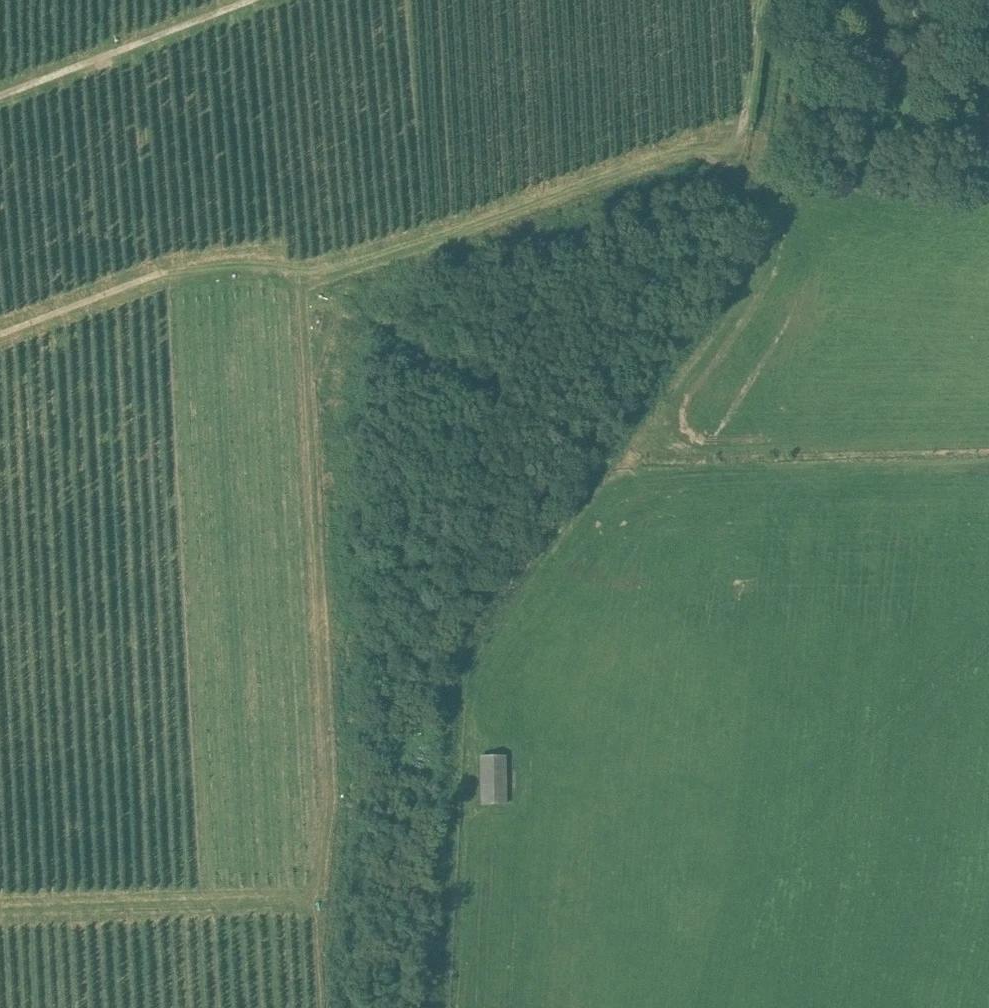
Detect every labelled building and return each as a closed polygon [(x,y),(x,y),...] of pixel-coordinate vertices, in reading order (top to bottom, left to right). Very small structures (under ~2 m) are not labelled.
[(870,49),(865,41),(856,45),(861,54),(870,49)] [(508,806),(508,756),(481,757),(481,806),(508,806)]
